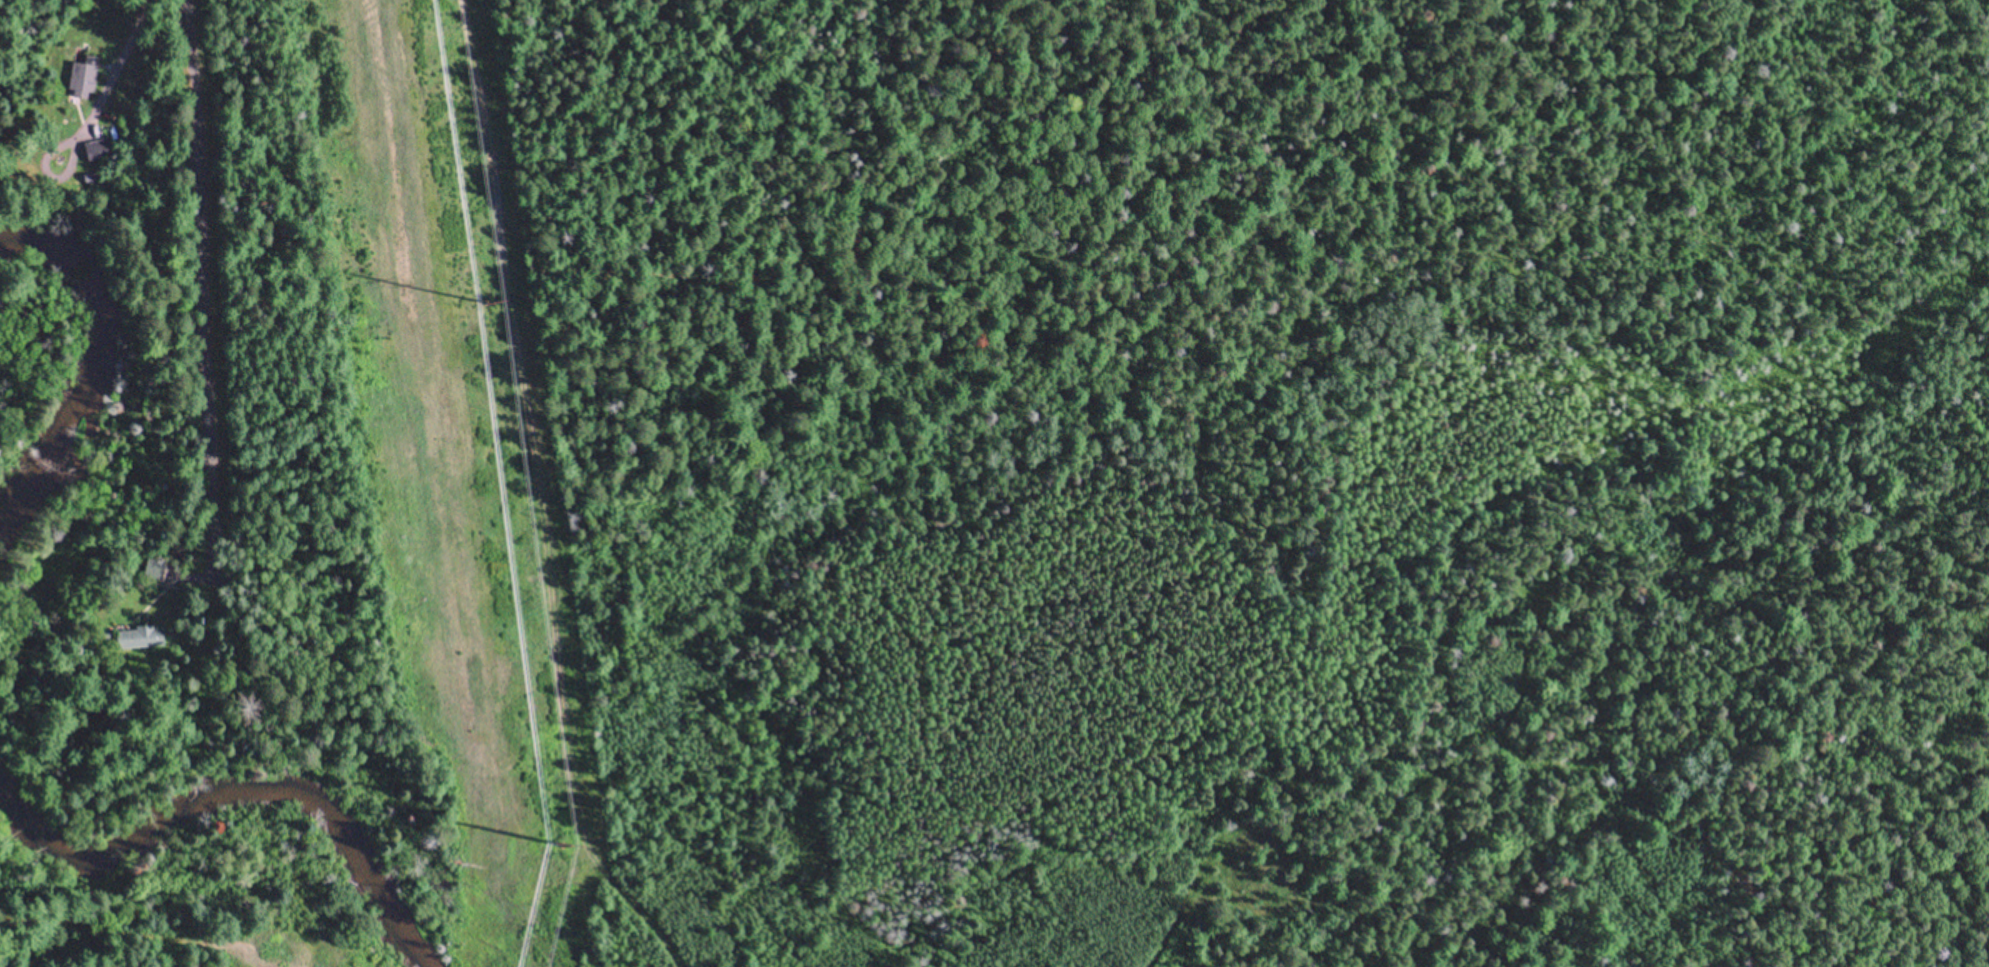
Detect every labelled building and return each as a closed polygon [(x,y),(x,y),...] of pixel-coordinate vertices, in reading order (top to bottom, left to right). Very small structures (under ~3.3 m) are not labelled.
[(71,56),(68,81),(72,81),(71,90),(81,92),(82,85),(92,86),(95,59),(71,56)] [(83,136),(86,154),(107,151),(104,133),(83,136)] [(144,575),(161,580),(166,563),(148,559),(144,575)] [(162,627),(126,629),(128,649),(164,646),(162,627)]
